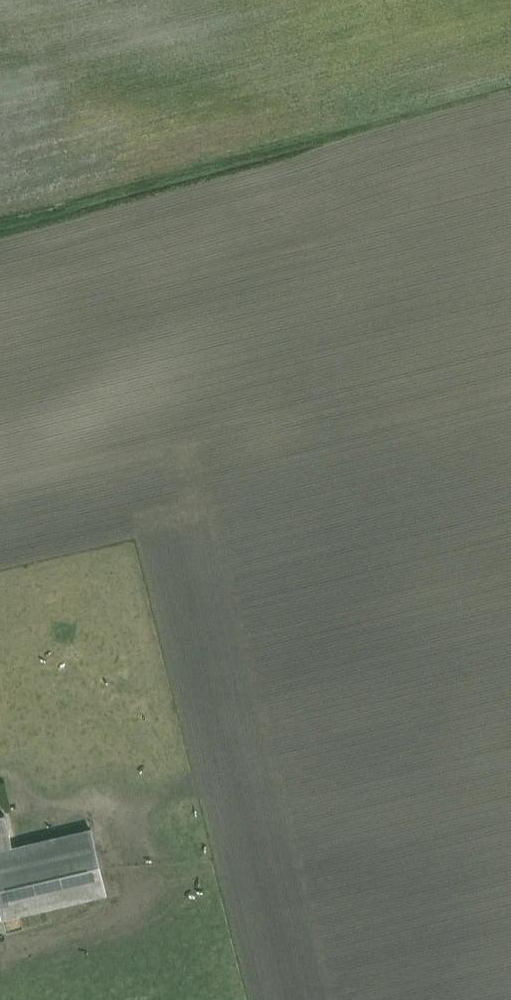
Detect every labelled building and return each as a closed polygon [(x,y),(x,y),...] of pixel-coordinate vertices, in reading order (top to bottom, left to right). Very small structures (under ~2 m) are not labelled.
[(103,882),(88,819),(9,838),(1,805),(0,805),(0,906),(103,882)]
